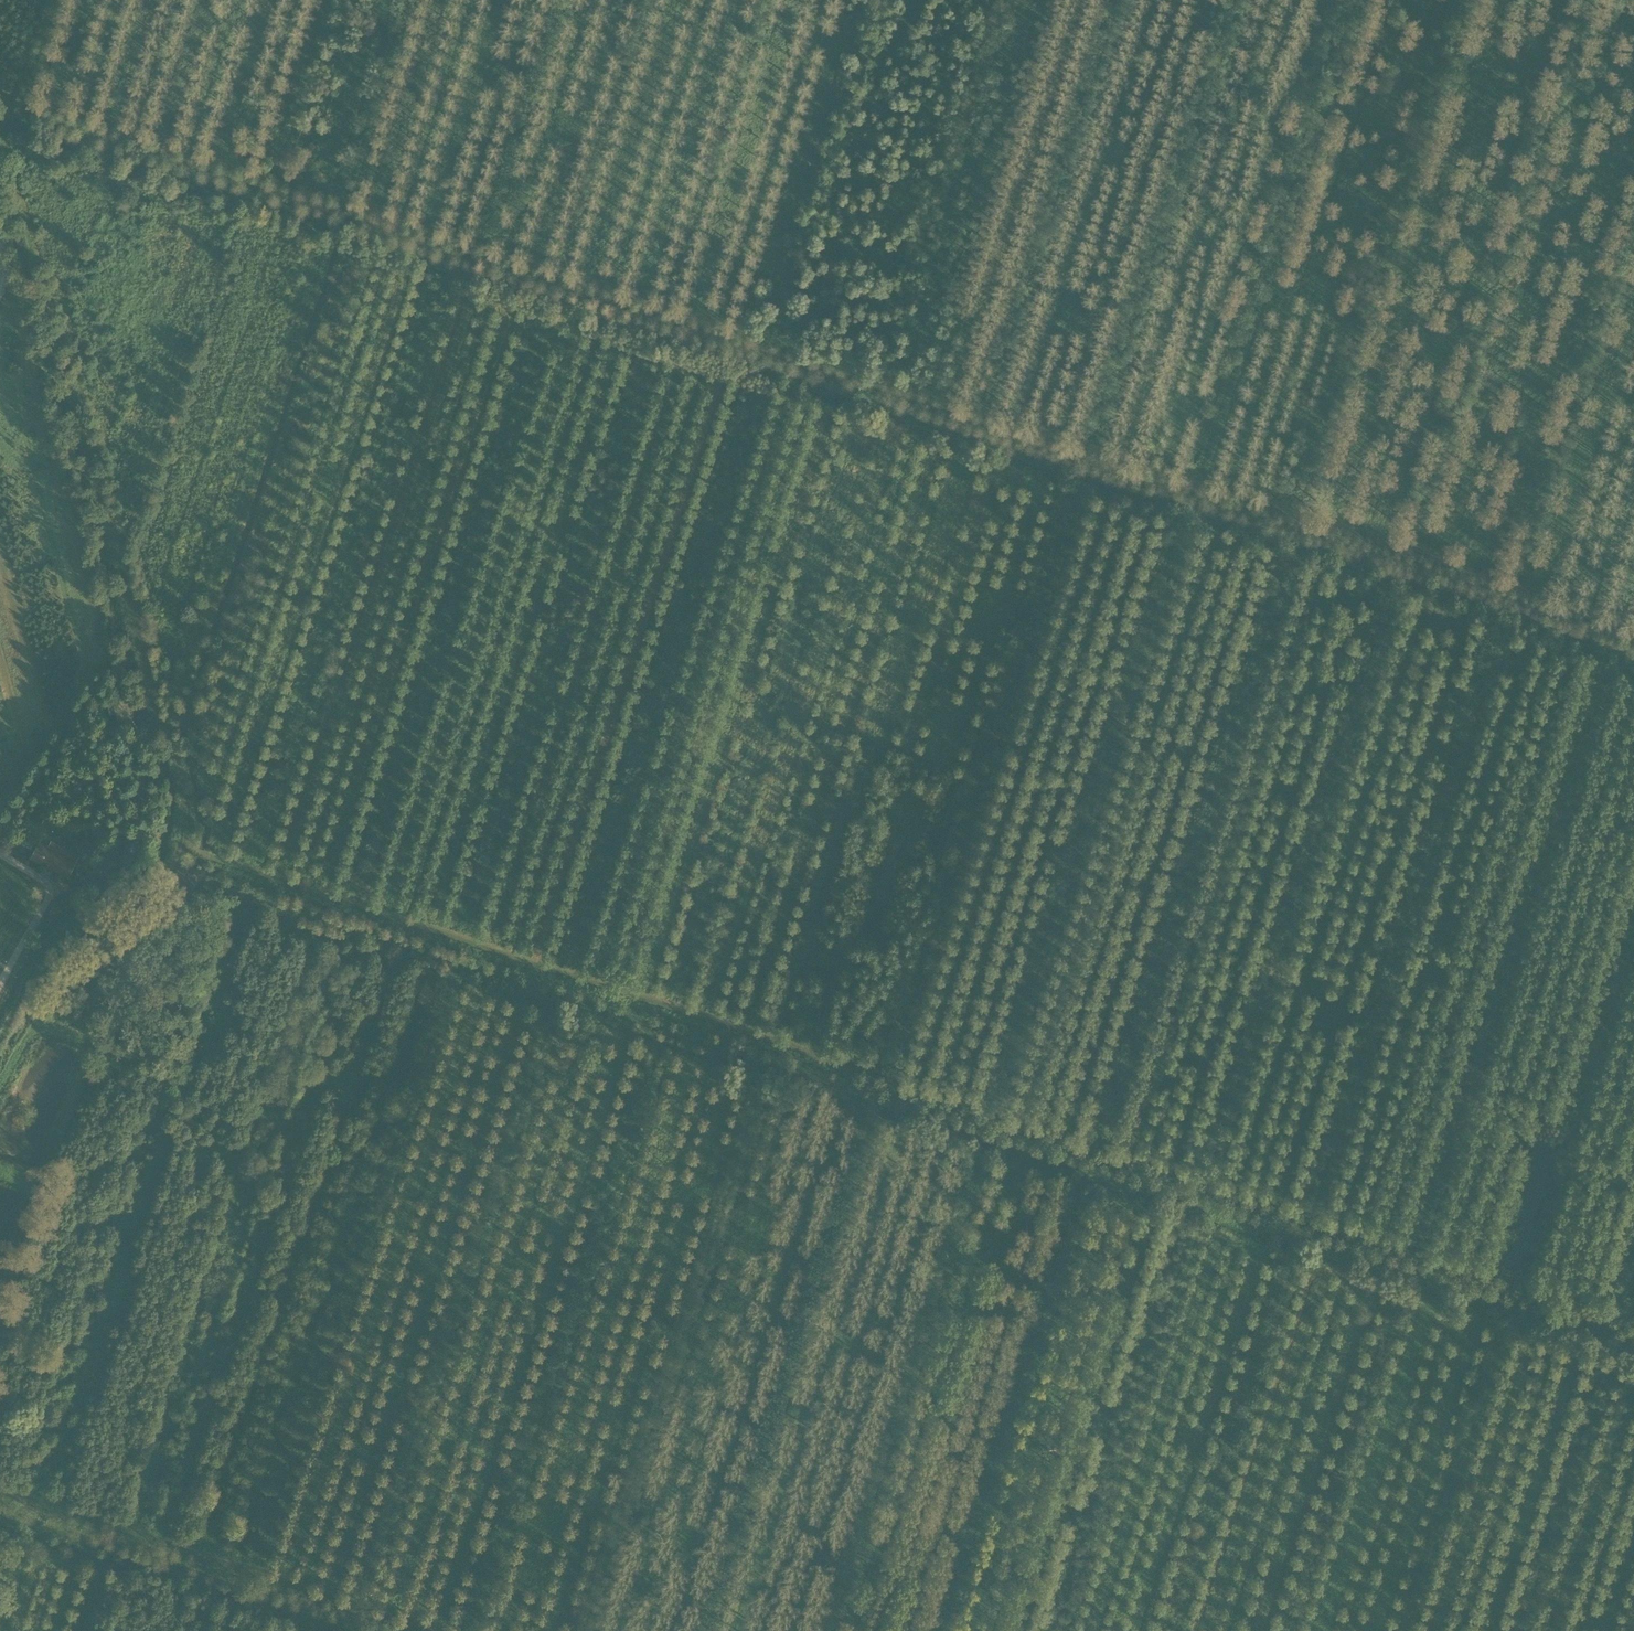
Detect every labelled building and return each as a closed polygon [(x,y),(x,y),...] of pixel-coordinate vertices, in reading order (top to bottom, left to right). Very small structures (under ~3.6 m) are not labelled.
[(101,836),(90,830),(83,845),(93,851),(101,836)]
